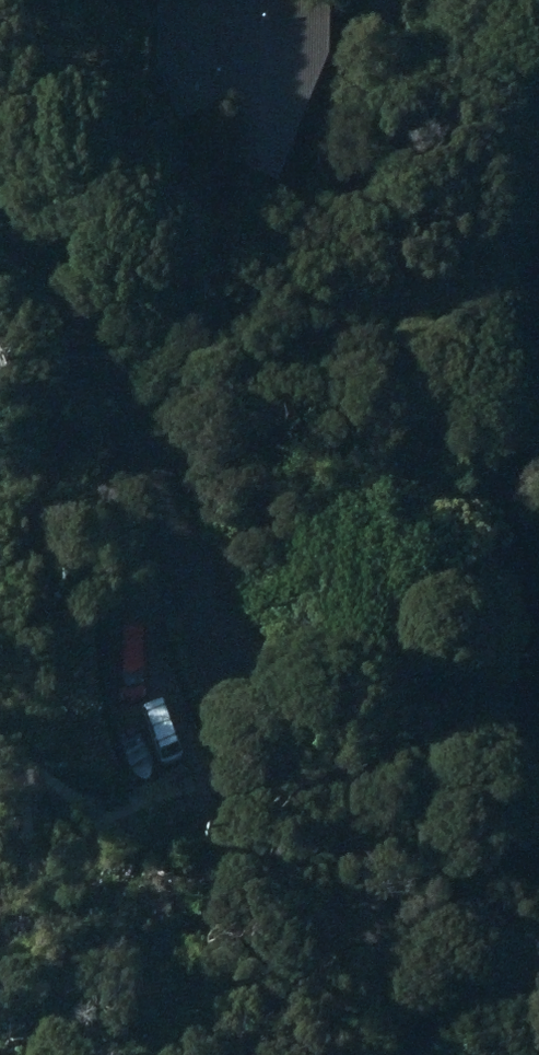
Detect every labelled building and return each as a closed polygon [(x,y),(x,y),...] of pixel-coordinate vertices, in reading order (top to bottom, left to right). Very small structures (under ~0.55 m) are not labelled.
[(237,183),(282,210),(333,78),(334,14),(159,12),(158,74),(181,136),(225,125),(248,144),(237,183)]
